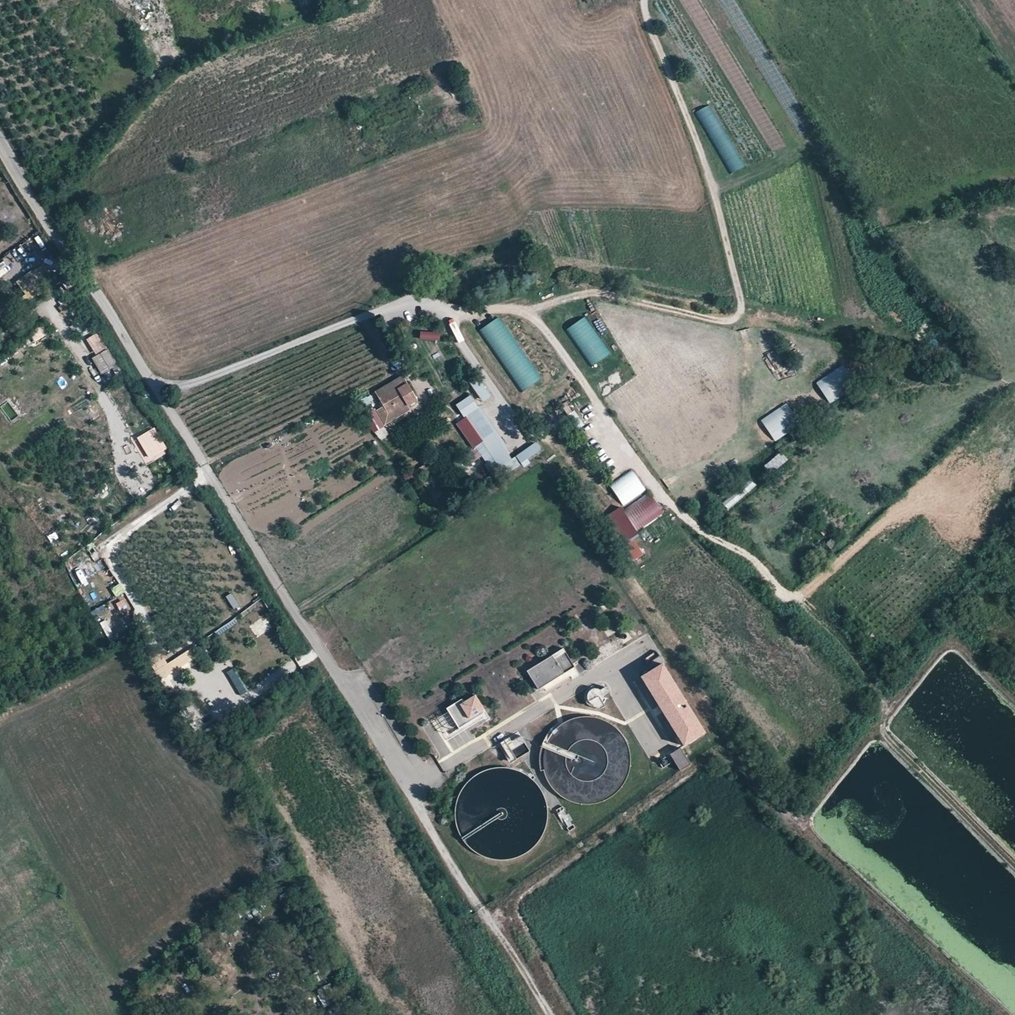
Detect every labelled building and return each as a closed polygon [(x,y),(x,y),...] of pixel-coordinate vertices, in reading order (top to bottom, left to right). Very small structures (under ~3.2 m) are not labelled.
[(710,137),(731,174),(743,167),(722,130),(710,137)] [(37,277),(43,285),(51,279),(45,271),(37,277)] [(500,317),(480,329),(521,392),(541,380),(500,317)] [(589,367),(609,356),(587,317),(567,327),(589,367)] [(95,354),(107,348),(99,332),(87,338),(95,354)] [(772,338),(762,342),(765,349),(775,345),(772,338)] [(92,358),(102,374),(118,365),(109,348),(92,358)] [(842,365),(815,383),(829,404),(856,385),(842,365)] [(408,406),(418,400),(409,385),(402,374),(373,393),(375,398),(381,407),(375,411),(384,425),(404,413),(399,406),(406,402),(408,406)] [(485,404),(494,399),(479,375),(470,381),(485,404)] [(474,394),(456,404),(465,418),(459,422),(495,480),(518,466),(474,394)] [(355,406),(360,414),(368,409),(364,401),(355,406)] [(567,414),(572,411),(567,402),(562,404),(567,414)] [(760,419),(773,441),(800,426),(787,403),(760,419)] [(575,410),(567,416),(578,430),(585,425),(575,410)] [(155,427),(137,437),(149,459),(167,449),(155,427)] [(536,441),(516,455),(522,463),(542,449),(536,441)] [(763,465),(769,474),(788,461),(782,452),(763,465)] [(633,469),(610,484),(623,505),(647,491),(633,469)] [(727,508),(757,488),(752,480),(721,500),(727,508)] [(645,555),(632,535),(665,515),(650,491),(606,518),(634,562),(645,555)] [(816,530),(821,536),(827,530),(822,524),(816,530)] [(47,534),(50,542),(59,539),(56,531),(47,534)] [(824,544),(829,549),(839,540),(833,535),(824,544)] [(79,555),(67,562),(71,568),(82,560),(79,555)] [(234,610),(240,606),(231,593),(226,596),(234,610)] [(606,599),(600,603),(604,610),(610,606),(606,599)] [(574,616),(578,622),(595,611),(592,606),(574,616)] [(107,619),(100,622),(108,639),(115,636),(107,619)] [(261,634),(270,628),(266,622),(256,628),(261,634)] [(608,636),(615,632),(611,625),(604,629),(608,636)] [(631,639),(624,627),(618,631),(625,643),(631,639)] [(584,645),(590,642),(581,628),(576,631),(584,645)] [(617,648),(614,642),(603,649),(606,654),(617,648)] [(562,647),(525,670),(537,689),(573,666),(562,647)] [(160,679),(197,657),(191,648),(167,662),(161,651),(148,659),(160,679)] [(641,673),(682,743),(703,730),(662,660),(641,673)] [(240,695),(248,689),(234,667),(226,673),(240,695)] [(604,696),(604,694),(609,691),(606,686),(601,689),(599,688),(597,687),(595,687),(592,687),(590,688),(588,689),(586,691),(586,693),(585,695),(585,696),(585,698),(586,700),(586,702),(588,704),(589,705),(591,705),(593,706),(594,707),(596,706),(599,705),(600,705),(602,703),(603,702),(604,700),(604,698),(604,696)] [(447,708),(448,711),(457,726),(459,729),(468,724),(466,721),(484,709),(475,695),(464,702),(462,699),(447,708)] [(386,726),(381,730),(388,742),(394,738),(386,726)] [(519,732),(501,742),(512,761),(530,751),(519,732)] [(682,748),(670,755),(681,771),(692,763),(682,748)] [(662,766),(670,761),(666,754),(657,759),(662,766)] [(566,829),(574,825),(565,806),(556,809),(566,829)] [(326,988),(316,994),(324,1008),(334,1002),(326,988)]
